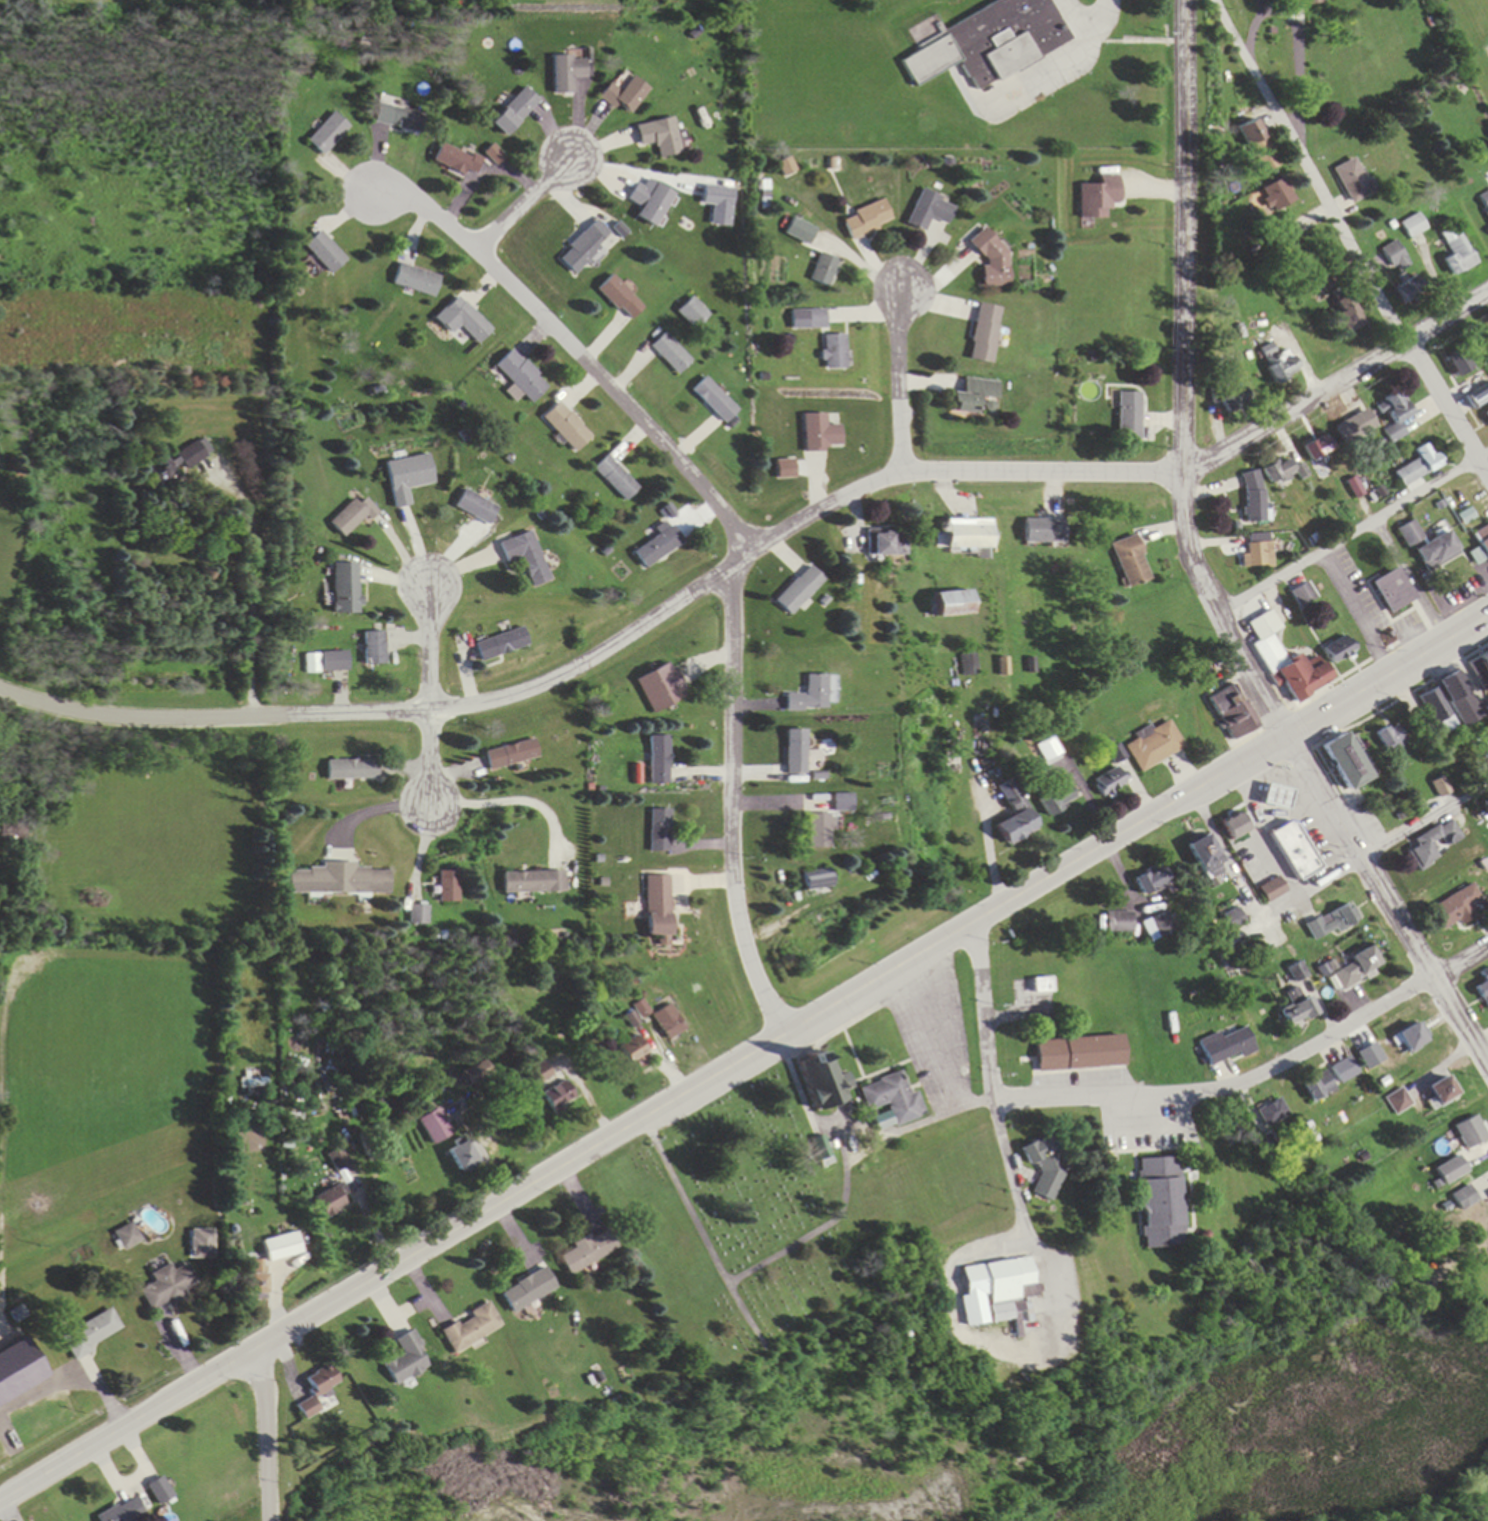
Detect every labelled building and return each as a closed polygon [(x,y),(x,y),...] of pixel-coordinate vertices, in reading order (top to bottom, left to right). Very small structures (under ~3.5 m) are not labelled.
[(913,86),(960,62),(974,91),(1069,44),(1047,0),(1007,0),(897,55),(913,86)] [(586,80),(586,58),(553,58),(553,95),(573,95),(573,80),(586,80)] [(610,84),(599,99),(615,111),(618,107),(630,115),(649,90),(632,77),(621,91),(610,84)] [(539,102),(525,88),(490,123),(504,137),(539,102)] [(425,115),(377,105),(373,124),(421,134),(425,115)] [(350,128),(334,112),(305,141),(321,157),(350,128)] [(675,119),(636,125),(640,147),(656,144),(659,158),(680,155),(675,119)] [(1257,174),(1275,166),(1254,119),(1237,127),(1257,174)] [(464,177),(466,170),(476,175),(482,161),(441,143),(432,163),(464,177)] [(797,172),(791,158),(778,163),(785,178),(797,172)] [(1369,195),(1353,159),(1329,169),(1345,206),(1369,195)] [(1118,204),(1118,177),(1099,176),(1099,185),(1080,185),(1080,220),(1106,220),(1107,204),(1118,204)] [(1273,214),(1291,199),(1275,179),(1257,194),(1273,214)] [(628,200),(642,208),(636,219),(654,229),(674,194),(656,184),(652,192),(637,184),(628,200)] [(703,206),(733,209),(735,189),(704,186),(703,206)] [(1474,200),(1487,223),(1487,191),(1474,200)] [(956,206),(920,192),(908,226),(925,233),(930,219),(949,226),(956,206)] [(852,241),(893,224),(884,201),(843,218),(852,241)] [(1398,224),(1406,240),(1424,230),(1415,215),(1398,224)] [(613,238),(598,221),(557,258),(573,275),(613,238)] [(1440,260),(1449,278),(1473,266),(1453,225),(1437,233),(1449,256),(1440,260)] [(1274,234),(1281,248),(1296,239),(1288,226),(1274,234)] [(345,260),(317,232),(301,247),(330,275),(345,260)] [(1006,288),(1007,236),(973,235),(972,254),(984,255),(983,288),(1006,288)] [(1408,267),(1392,242),(1378,251),(1394,276),(1408,267)] [(811,281),(831,288),(840,260),(821,253),(811,281)] [(433,299),(440,278),(399,264),(391,285),(433,299)] [(645,308),(613,276),(598,291),(630,323),(645,308)] [(1335,313),(1329,316),(1341,338),(1361,327),(1344,296),(1330,304),(1335,313)] [(491,331),(463,303),(449,317),(477,345),(491,331)] [(999,309),(977,305),(968,361),(990,364),(999,309)] [(793,310),(793,329),(827,329),(827,310),(793,310)] [(679,376),(693,361),(665,333),(651,347),(679,376)] [(847,369),(847,336),(825,336),(825,369),(847,369)] [(493,369),(512,387),(506,393),(515,402),(521,395),(529,402),(547,385),(512,350),(493,369)] [(1454,378),(1470,369),(1459,350),(1443,358),(1454,378)] [(1295,373),(1285,353),(1260,365),(1270,385),(1295,373)] [(706,378),(692,391),(725,424),(739,410),(706,378)] [(977,414),(978,399),(995,400),(997,382),(964,379),(963,394),(952,393),(950,412),(977,414)] [(1472,410),(1487,399),(1487,382),(1464,399),(1472,410)] [(1137,441),(1137,394),(1116,394),(1116,441),(1137,441)] [(1398,422),(1408,418),(1398,394),(1378,403),(1389,428),(1382,431),(1388,444),(1405,437),(1398,422)] [(540,418),(575,453),(591,436),(557,402),(540,418)] [(1349,441),(1373,428),(1363,410),(1339,423),(1349,441)] [(827,414),(805,414),(805,451),(841,451),(841,426),(827,426),(827,414)] [(1301,445),(1308,461),(1337,448),(1330,433),(1301,445)] [(184,473),(211,453),(200,438),(173,457),(184,473)] [(1440,467),(1427,443),(1412,451),(1417,460),(1393,473),(1401,488),(1440,467)] [(384,462),(391,509),(408,506),(405,489),(432,485),(427,455),(384,462)] [(592,470),(624,502),(638,488),(606,456),(592,470)] [(1294,478),(1286,459),(1261,469),(1268,488),(1294,478)] [(161,460),(156,478),(171,481),(175,463),(161,460)] [(1243,523),(1262,523),(1261,473),(1243,473),(1243,523)] [(485,526),(495,508),(462,489),(452,507),(485,526)] [(353,500),(327,523),(342,539),(375,510),(364,498),(357,504),(353,500)] [(1463,525),(1474,520),(1470,512),(1459,517),(1463,525)] [(1020,544),(1056,544),(1056,520),(1020,520),(1020,544)] [(631,552),(640,568),(680,544),(667,521),(653,529),(657,536),(631,552)] [(942,549),(987,549),(987,521),(942,521),(942,549)] [(1395,530),(1406,549),(1423,540),(1412,521),(1395,530)] [(1472,534),(1487,563),(1487,525),(1472,534)] [(531,532),(498,543),(504,563),(520,559),(529,588),(547,582),(531,532)] [(1457,554),(1444,532),(1412,551),(1425,573),(1457,554)] [(868,533),(868,557),(901,557),(901,533),(868,533)] [(1270,568),(1270,535),(1244,535),(1245,568),(1270,568)] [(1110,545),(1124,589),(1149,581),(1134,536),(1110,545)] [(1475,565),(1483,560),(1476,549),(1468,555),(1475,565)] [(330,565),(330,615),(355,615),(355,565),(330,565)] [(789,617),(824,582),(808,566),(773,601),(789,617)] [(1389,615),(1415,600),(1396,568),(1370,584),(1389,615)] [(1290,593),(1300,609),(1315,599),(1305,583),(1290,593)] [(931,593),(932,618),(967,617),(966,593),(931,593)] [(1330,685),(1316,657),(1302,664),(1297,654),(1284,661),(1271,635),(1281,630),(1271,611),(1247,624),(1257,644),(1256,645),(1288,706),(1330,685)] [(473,644),(479,663),(528,648),(522,628),(473,644)] [(382,666),(382,633),(361,633),(362,666),(382,666)] [(1354,653),(1344,636),(1322,649),(1331,666),(1354,653)] [(1486,685),(1487,684),(1487,649),(1472,657),(1486,685)] [(347,673),(347,653),(319,653),(319,673),(347,673)] [(633,682),(652,715),(686,697),(668,663),(633,682)] [(1479,719),(1454,672),(1436,682),(1461,729),(1479,719)] [(826,676),(805,676),(805,696),(785,696),(785,712),(826,712),(826,676)] [(1232,686),(1208,699),(1231,742),(1254,729),(1232,686)] [(1455,726),(1434,688),(1418,697),(1439,735),(1455,726)] [(1130,746),(1145,771),(1184,747),(1169,722),(1130,746)] [(1405,744),(1391,724),(1372,737),(1387,757),(1405,744)] [(784,731),(784,775),(804,775),(804,731),(784,731)] [(1317,748),(1344,794),(1368,780),(1341,734),(1317,748)] [(667,786),(666,738),(648,738),(648,786),(667,786)] [(1061,755),(1052,738),(1035,747),(1044,764),(1061,755)] [(484,753),(488,771),(537,759),(533,741),(484,753)] [(326,762),(326,781),(377,780),(377,761),(326,762)] [(1127,763),(1092,781),(1101,799),(1136,782),(1127,763)] [(1011,818),(992,827),(1002,848),(1036,832),(1012,781),(997,788),(1011,818)] [(1047,819),(1075,804),(1065,784),(1037,799),(1047,819)] [(1291,793),(1266,786),(1261,805),(1286,812),(1291,793)] [(851,795),(832,795),(832,814),(851,814),(851,795)] [(669,854),(669,812),(649,812),(649,854),(669,854)] [(1220,823),(1229,841),(1247,833),(1238,815),(1220,823)] [(829,850),(829,816),(808,816),(808,850),(829,850)] [(1414,873),(1434,863),(1427,849),(1437,845),(1439,850),(1457,841),(1447,821),(1409,841),(1413,849),(1404,854),(1414,873)] [(1269,833),(1293,882),(1317,870),(1292,822),(1269,833)] [(1187,846),(1203,882),(1224,873),(1207,836),(1187,846)] [(1134,881),(1143,899),(1170,884),(1160,866),(1134,881)] [(388,895),(387,871),(353,871),(353,868),(285,868),(285,896),(388,895)] [(437,902),(457,902),(457,872),(437,872),(437,902)] [(562,873),(500,874),(501,895),(562,894),(562,873)] [(830,890),(829,874),(801,876),(803,892),(830,890)] [(669,877),(645,877),(645,936),(669,936),(669,877)] [(1258,889),(1266,904),(1285,893),(1277,878),(1258,889)] [(1429,908),(1442,934),(1478,918),(1465,891),(1429,908)] [(1302,927),(1311,945),(1354,923),(1345,905),(1302,927)] [(408,925),(427,926),(427,907),(409,906),(408,925)] [(1243,923),(1236,909),(1223,916),(1231,930),(1243,923)] [(1143,924),(1150,942),(1175,931),(1167,913),(1143,924)] [(1107,934),(1134,934),(1134,914),(1107,914),(1107,934)] [(1337,989),(1378,971),(1368,948),(1346,958),(1349,965),(1330,974),(1337,989)] [(1474,985),(1487,1010),(1487,978),(1474,985)] [(1049,980),(1030,980),(1030,995),(1049,995),(1049,980)] [(1283,994),(1288,1007),(1277,1012),(1284,1028),(1313,1015),(1299,986),(1283,994)] [(667,1041),(686,1030),(671,1004),(652,1015),(667,1041)] [(1406,1054),(1424,1044),(1412,1023),(1394,1034),(1406,1054)] [(1253,1051),(1243,1025),(1198,1042),(1208,1068),(1253,1051)] [(617,1046),(627,1065),(646,1055),(635,1036),(617,1046)] [(1034,1042),(1036,1073),(1122,1068),(1120,1037),(1034,1042)] [(1372,1059),(1371,1042),(1353,1044),(1354,1061),(1372,1059)] [(847,1087),(843,1073),(831,1076),(823,1050),(794,1059),(810,1110),(841,1100),(838,1091),(847,1087)] [(1328,1066),(1338,1084),(1356,1074),(1346,1056),(1328,1066)] [(558,1073),(550,1059),(529,1071),(538,1085),(558,1073)] [(1298,1084),(1309,1103),(1333,1090),(1322,1071),(1298,1084)] [(857,1087),(866,1110),(885,1104),(893,1126),(922,1116),(913,1092),(907,1094),(899,1072),(857,1087)] [(1457,1097),(1443,1075),(1424,1087),(1437,1109),(1457,1097)] [(576,1100),(565,1080),(542,1093),(553,1113),(576,1100)] [(1395,1116),(1411,1105),(1400,1088),(1383,1099),(1395,1116)] [(1254,1110),(1265,1132),(1288,1120),(1277,1098),(1254,1110)] [(418,1118),(430,1145),(451,1135),(439,1108),(418,1118)] [(1464,1149),(1486,1140),(1477,1116),(1454,1125),(1464,1149)] [(1019,1148),(1026,1165),(1030,1163),(1045,1198),(1057,1193),(1054,1185),(1064,1180),(1046,1137),(1019,1148)] [(444,1148),(456,1173),(476,1163),(464,1139),(444,1148)] [(327,1155),(336,1173),(351,1166),(342,1148),(327,1155)] [(1466,1171),(1456,1156),(1434,1169),(1443,1185),(1466,1171)] [(1143,1249),(1182,1247),(1178,1157),(1139,1159),(1143,1249)] [(345,1205),(340,1198),(346,1194),(339,1183),(313,1199),(324,1218),(345,1205)] [(142,1241),(131,1223),(114,1234),(125,1252),(142,1241)] [(558,1254),(568,1275),(614,1253),(604,1231),(558,1254)] [(302,1255),(297,1233),(261,1241),(266,1263),(302,1255)] [(1029,1258),(962,1268),(967,1299),(986,1296),(989,1322),(1023,1318),(1020,1299),(1035,1296),(1029,1258)] [(246,1301),(265,1301),(265,1261),(246,1261),(246,1301)] [(149,1311),(197,1289),(186,1266),(173,1271),(170,1265),(150,1274),(155,1284),(140,1291),(149,1311)] [(512,1315),(556,1289),(543,1267),(499,1293),(512,1315)] [(451,1354),(501,1328),(487,1303),(467,1313),(469,1316),(439,1331),(451,1354)] [(71,1359),(123,1333),(112,1310),(60,1336),(71,1359)] [(392,1386),(428,1368),(410,1331),(393,1339),(400,1354),(381,1364),(392,1386)] [(311,1397),(337,1385),(329,1366),(302,1378),(311,1398),(294,1405),(300,1420),(318,1413),(311,1397)] [(144,1486),(155,1506),(172,1497),(160,1477),(144,1486)] [(98,1520),(137,1520),(143,1519),(134,1498),(95,1514),(98,1520)]
